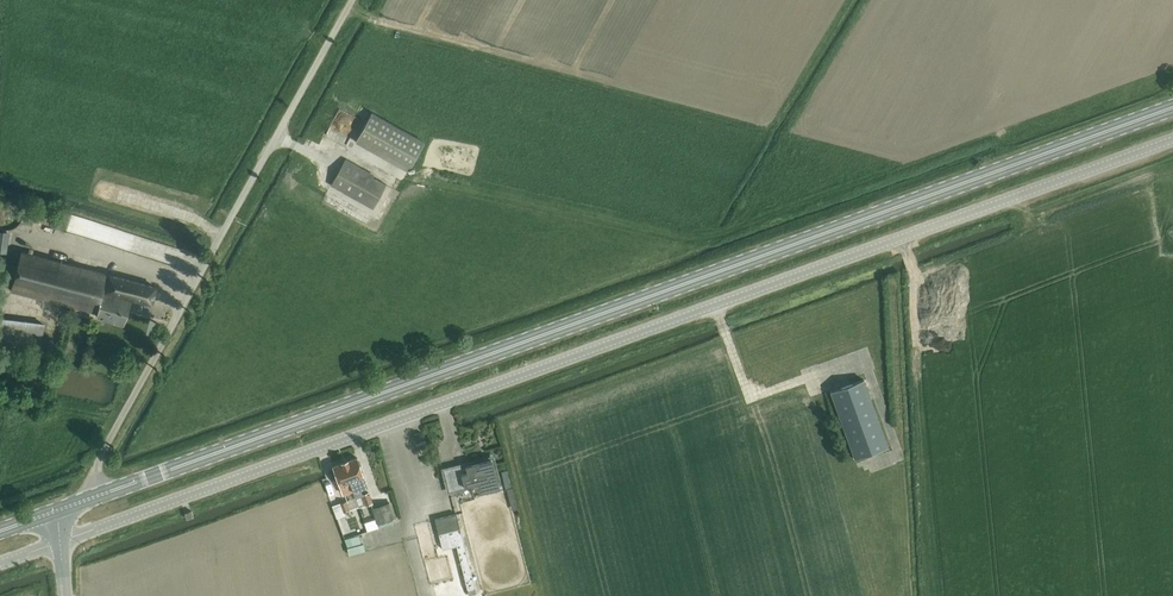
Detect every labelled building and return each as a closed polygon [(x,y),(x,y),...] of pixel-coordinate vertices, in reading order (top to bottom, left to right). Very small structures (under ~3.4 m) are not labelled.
[(409,172),(425,144),(380,118),(372,114),(356,142),(409,172)] [(373,208),(386,185),(374,177),(375,176),(346,160),(332,185),(373,208)] [(0,233),(0,254),(5,255),(8,234),(0,233)] [(23,251),(12,290),(97,314),(96,316),(124,325),(132,298),(153,304),(158,287),(23,251)] [(45,326),(0,320),(0,349),(41,354),(45,326)] [(830,389),(855,456),(866,452),(888,444),(864,377),(830,389)] [(347,460),(344,461),(355,491),(358,498),(363,496),(366,505),(374,502),(370,492),(363,494),(361,488),(368,486),(358,458),(349,461),(347,460)] [(471,485),(474,494),(499,487),(492,459),(461,467),(460,466),(444,470),(450,491),(471,485)] [(340,464),(334,466),(344,495),(353,491),(355,497),(356,499),(358,498),(355,491),(344,461),(341,462),(340,464)] [(508,470),(502,472),(508,496),(514,494),(508,470)] [(347,500),(340,503),(344,512),(350,510),(347,500)] [(372,508),(377,523),(394,518),(389,503),(372,508)] [(457,514),(435,520),(443,549),(451,547),(457,545),(468,590),(475,588),(457,514)] [(363,542),(347,546),(349,553),(365,549),(363,542)]
